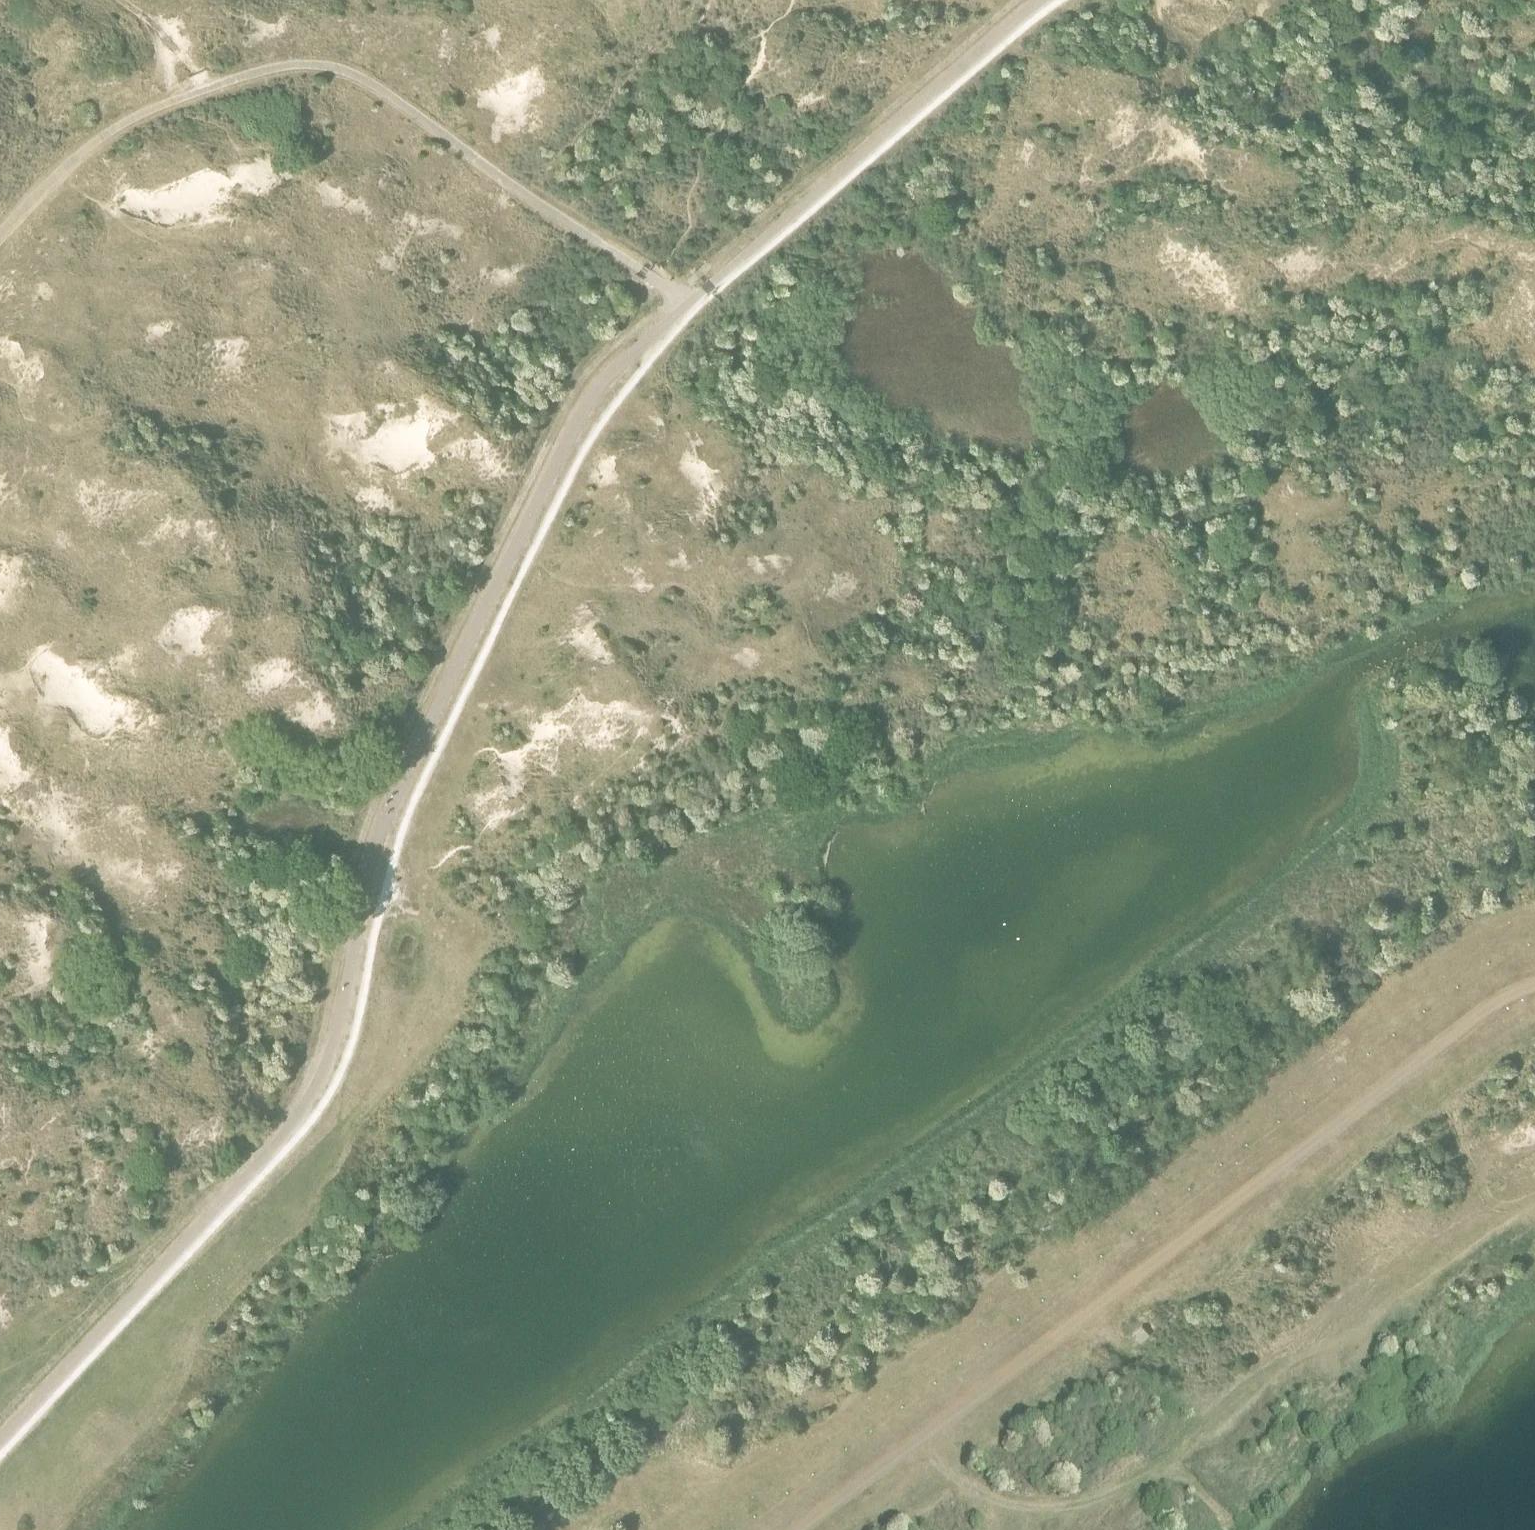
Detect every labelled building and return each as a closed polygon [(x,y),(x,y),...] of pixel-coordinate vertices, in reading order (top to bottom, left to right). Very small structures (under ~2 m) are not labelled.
[(1141,1346),(1152,1337),(1144,1326),(1133,1335),(1141,1346)]
